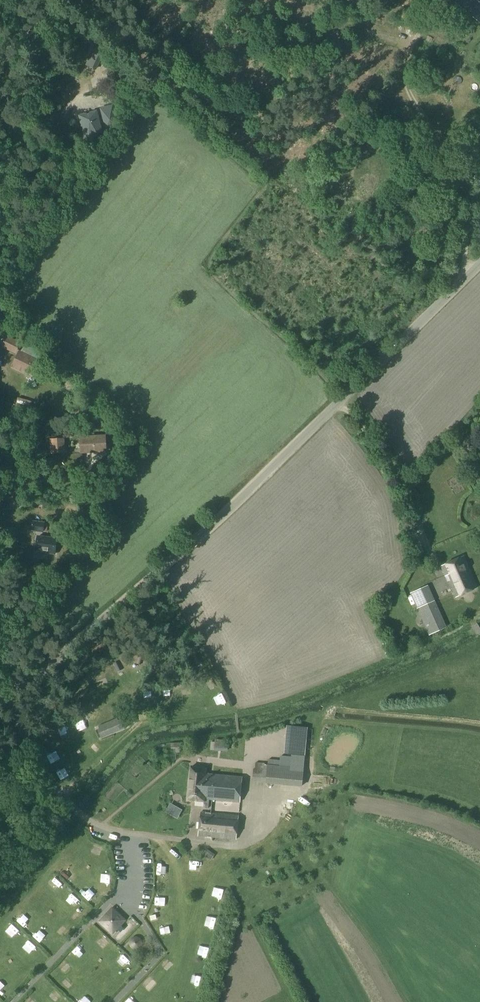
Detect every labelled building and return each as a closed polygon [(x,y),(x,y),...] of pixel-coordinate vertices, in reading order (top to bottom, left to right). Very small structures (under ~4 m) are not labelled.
[(479,21),(479,3),(476,0),(457,0),(454,3),(472,17),(455,38),(462,43),(479,21)] [(109,58),(99,67),(105,73),(115,64),(109,58)] [(99,65),(88,60),(85,65),(96,70),(99,65)] [(109,123),(112,122),(114,119),(111,109),(103,111),(105,121),(109,123)] [(85,134),(97,131),(97,129),(99,129),(95,113),(81,117),(85,134)] [(15,353),(19,344),(7,338),(2,347),(15,353)] [(34,375),(40,364),(20,354),(15,365),(34,375)] [(82,451),(104,450),(104,438),(82,439),(82,451)] [(51,454),(65,453),(64,439),(50,439),(51,454)] [(48,524),(32,522),(31,530),(43,531),(47,531),(48,524)] [(55,554),(56,539),(38,537),(36,550),(48,552),(48,553),(55,554)] [(477,587),(464,557),(441,567),(445,575),(447,574),(456,596),(477,587)] [(423,575),(426,569),(417,565),(414,571),(423,575)] [(429,635),(446,627),(428,586),(410,594),(429,635)] [(118,661),(113,663),(117,672),(122,670),(118,661)] [(174,696),(174,686),(165,687),(165,696),(174,696)] [(224,693),(217,697),(222,706),(230,702),(224,693)] [(103,736),(127,726),(124,719),(100,728),(103,736)] [(307,728),(286,726),(284,754),(304,755),(307,728)] [(225,740),(215,739),(215,740),(215,742),(214,742),(211,742),(211,743),(210,743),(210,750),(214,750),(214,751),(225,752),(225,751),(227,751),(227,744),(225,744),(225,740)] [(102,750),(105,745),(99,741),(96,745),(102,750)] [(304,781),(304,766),(268,765),(268,769),(255,768),(255,780),(304,781)] [(240,803),(243,777),(207,773),(207,768),(192,766),(188,801),(204,802),(204,805),(205,805),(204,808),(208,809),(208,800),(240,803)] [(237,839),(239,816),(211,813),(206,813),(206,812),(201,812),(198,836),(237,839)] [(213,853),(207,848),(202,854),(208,859),(213,853)] [(68,872),(65,875),(71,882),(75,878),(68,872)] [(60,889),(65,883),(58,877),(52,883),(60,889)] [(89,898),(96,890),(88,884),(82,892),(89,898)] [(76,892),(72,896),(80,904),(84,900),(76,892)] [(112,935),(126,920),(112,907),(98,922),(112,935)] [(27,914),(20,922),(27,929),(34,921),(27,914)] [(217,928),(220,917),(209,914),(206,925),(217,928)] [(17,925),(10,932),(18,940),(25,933),(17,925)] [(144,946),(143,937),(134,938),(135,947),(144,946)] [(32,941),(28,948),(38,954),(42,947),(32,941)] [(80,956),(87,949),(80,943),(74,950),(80,956)] [(67,958),(61,965),(67,971),(74,964),(67,958)] [(143,982),(151,989),(158,981),(150,974),(143,982)] [(9,988),(3,983),(0,986),(0,993),(3,995),(9,988)] [(62,1001),(64,1001),(67,994),(56,989),(53,998),(62,1001)]
